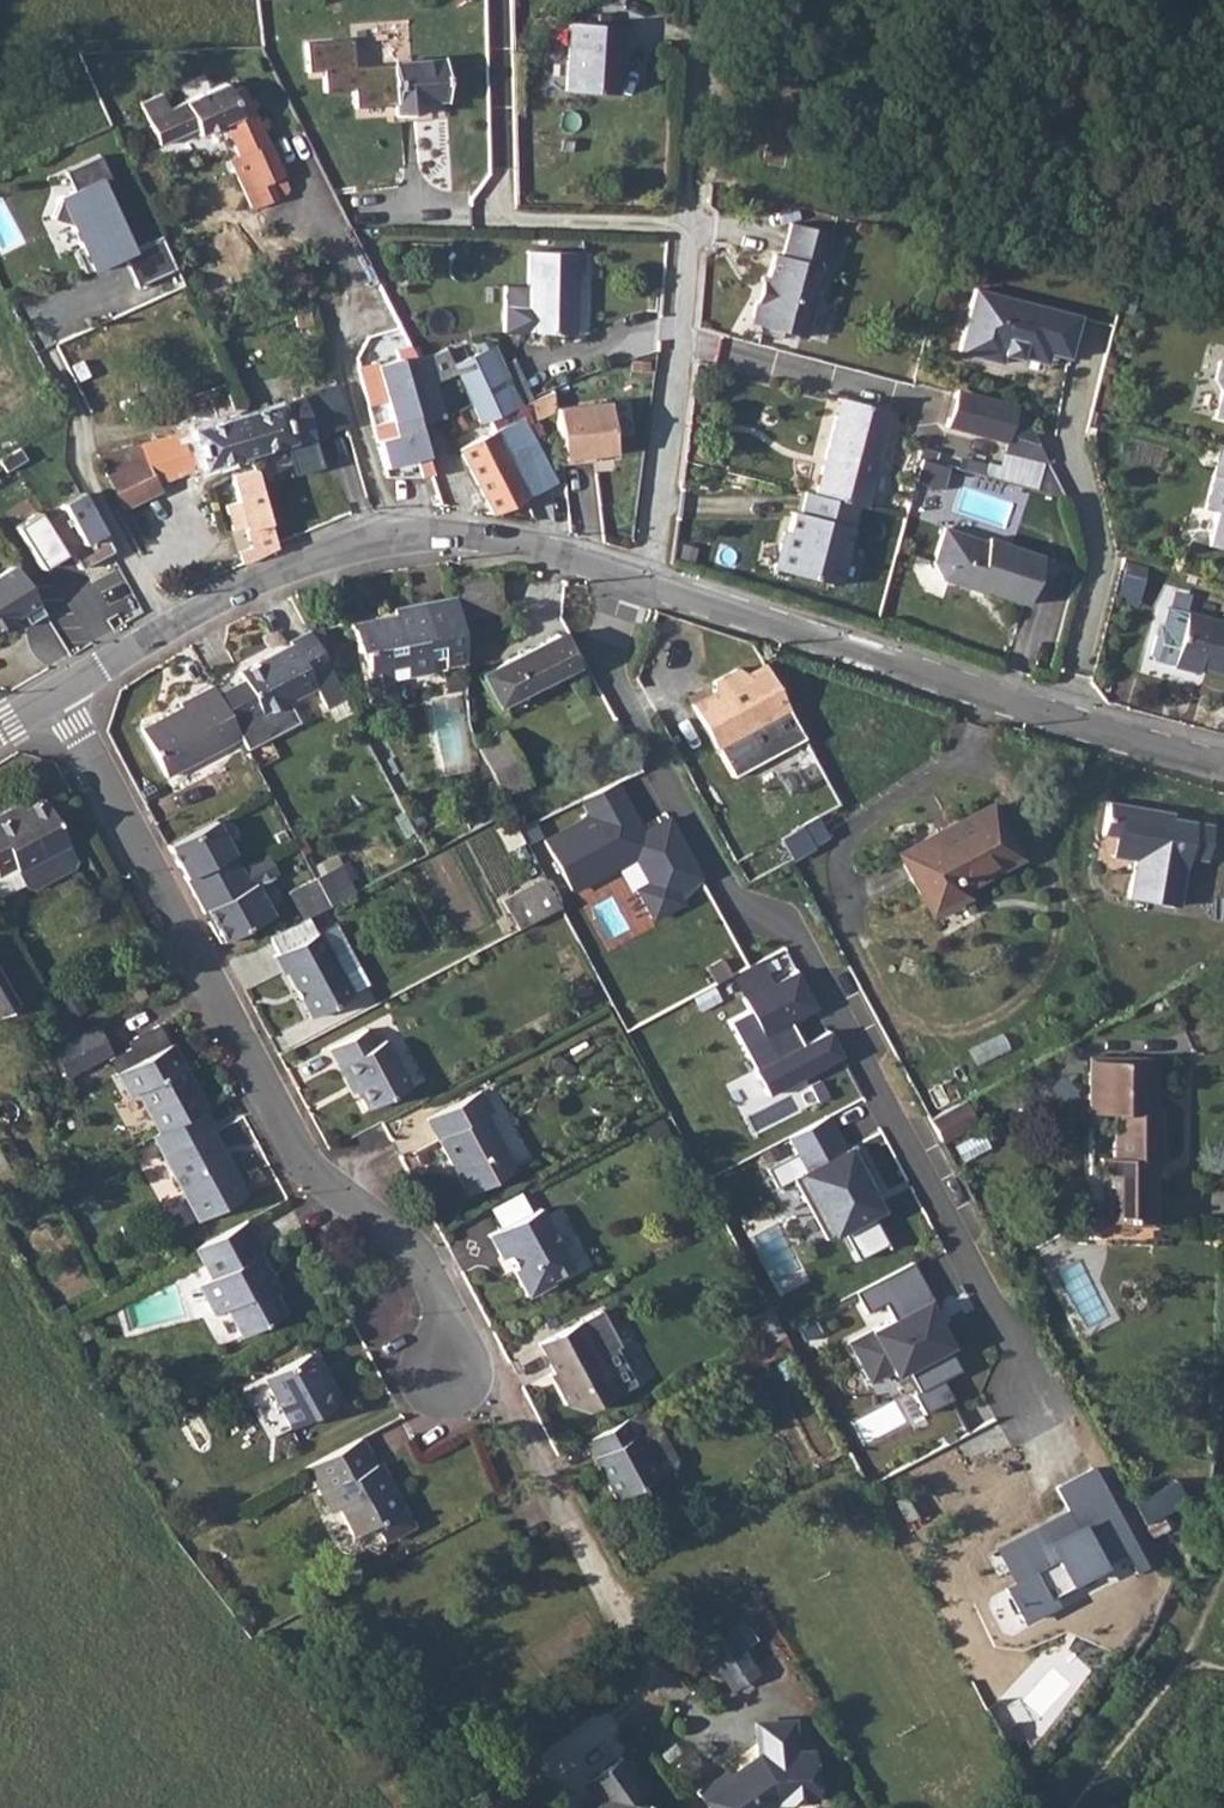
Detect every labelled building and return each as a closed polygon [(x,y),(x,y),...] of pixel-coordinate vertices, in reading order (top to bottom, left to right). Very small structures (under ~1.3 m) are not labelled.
[(443,60),(396,63),(386,54),(385,27),(394,17),(405,17),(404,0),(348,0),(355,108),(395,106),(396,115),(419,114),(419,102),(445,100),(443,60)] [(570,28),(565,96),(614,99),(615,77),(618,76),(618,75),(620,75),(623,32),(570,28)] [(162,92),(143,101),(162,144),(196,130),(198,136),(225,124),(245,170),(238,173),(246,193),(284,176),(245,86),(232,91),(228,83),(170,107),(162,92)] [(113,210),(123,205),(100,155),(65,171),(74,191),(59,198),(51,217),(70,225),(80,247),(75,249),(85,272),(110,261),(108,256),(121,251),(125,259),(137,286),(176,268),(166,244),(161,235),(131,249),(113,210)] [(762,291),(749,299),(746,314),(753,325),(795,336),(805,298),(813,292),(821,263),(818,262),(827,230),(786,219),(776,252),(768,250),(762,275),(765,276),(762,291)] [(528,290),(526,328),(526,330),(574,332),(577,271),(582,271),(583,251),(529,250),(528,290)] [(121,251),(108,256),(110,261),(111,265),(125,259),(121,251)] [(756,274),(749,299),(762,291),(765,276),(762,275),(756,274)] [(1077,314),(973,286),(957,350),(999,361),(1001,352),(1003,344),(1045,355),(1047,351),(1066,356),(1077,314)] [(509,328),(526,328),(528,290),(509,289),(509,328)] [(1045,355),(1003,344),(1001,352),(1017,356),(1018,355),(1044,362),(1045,355)] [(492,346),(454,363),(459,374),(480,421),(519,404),(492,346)] [(1209,370),(1216,384),(1210,409),(1223,413),(1223,347),(1213,354),(1209,370)] [(446,349),(427,355),(435,380),(459,374),(454,363),(446,349)] [(415,358),(401,362),(412,400),(438,392),(435,380),(427,355),(415,358)] [(401,362),(357,375),(381,462),(426,449),(419,423),(412,400),(401,362)] [(301,395),(241,413),(252,453),(347,426),(335,381),(302,391),(301,395)] [(957,387),(947,425),(1005,441),(1016,403),(957,387)] [(438,392),(412,400),(419,423),(445,415),(438,392)] [(840,396),(816,493),(853,503),(862,506),(886,410),(840,396)] [(557,406),(557,408),(563,462),(582,460),(582,455),(614,452),(609,401),(557,406)] [(235,415),(99,454),(107,473),(125,505),(160,487),(157,481),(196,470),(199,484),(215,479),(211,465),(252,453),(241,413),(235,415)] [(521,416),(459,447),(473,476),(535,444),(521,416)] [(1218,440),(1201,503),(1212,506),(1204,540),(1223,545),(1223,441),(1218,440)] [(535,444),(473,476),(491,511),(551,482),(538,456),(541,455),(535,444)] [(946,487),(950,463),(923,458),(919,482),(946,487)] [(254,469),(231,475),(255,556),(276,546),(274,542),(254,469)] [(816,493),(802,488),(795,510),(789,508),(780,540),(775,539),(768,563),(831,581),(853,503),(816,493)] [(81,566),(113,550),(83,492),(62,503),(65,507),(81,540),(68,546),(70,548),(81,566)] [(53,533),(57,532),(62,540),(59,543),(64,551),(70,548),(68,546),(81,540),(65,507),(44,519),(53,533)] [(38,509),(15,523),(41,566),(64,551),(59,543),(62,540),(57,532),(53,533),(44,519),(38,509)] [(988,544),(940,530),(932,562),(941,581),(972,591),(974,584),(986,587),(984,591),(985,591),(1028,604),(1042,555),(990,540),(988,544)] [(45,611),(15,562),(0,571),(0,624),(23,610),(29,621),(45,611)] [(494,572),(450,580),(455,611),(500,602),(494,572)] [(974,584),(972,591),(983,594),(984,591),(986,587),(974,584)] [(500,602),(455,611),(456,613),(457,622),(503,614),(500,602)] [(422,604),(393,609),(394,616),(379,618),(373,625),(352,630),(356,652),(364,651),(369,680),(390,676),(391,679),(428,672),(426,660),(442,658),(443,668),(462,665),(456,613),(425,618),(422,604)] [(1181,629),(1223,641),(1223,621),(1187,611),(1181,629)] [(1181,629),(1171,665),(1195,672),(1197,666),(1223,673),(1223,641),(1181,629)] [(290,645),(238,672),(239,676),(213,690),(231,725),(238,738),(280,716),(276,707),(312,687),(324,709),(343,699),(308,632),(288,642),(290,645)] [(573,664),(557,632),(478,673),(494,705),(573,664)] [(716,745),(785,707),(763,665),(747,674),(735,667),(712,679),(712,693),(691,705),(714,747),(716,745)] [(213,690),(212,688),(178,705),(180,709),(139,731),(165,779),(239,739),(238,738),(231,725),(213,690)] [(785,707),(716,745),(722,757),(745,745),(744,744),(791,718),(785,707)] [(501,731),(473,745),(499,796),(527,782),(514,757),(501,731)] [(588,816),(544,841),(571,891),(634,857),(648,883),(635,890),(651,918),(679,903),(673,890),(699,876),(668,818),(639,833),(614,782),(580,799),(588,816)] [(829,788),(781,815),(790,831),(800,825),(815,817),(838,804),(829,788)] [(11,864),(21,883),(29,886),(69,864),(71,856),(39,796),(20,807),(0,818),(0,871),(11,864)] [(0,809),(0,818),(20,807),(16,800),(0,809)] [(1158,809),(1107,800),(1101,833),(1115,835),(1129,837),(1126,857),(1134,859),(1127,896),(1177,903),(1183,866),(1185,866),(1186,855),(1204,858),(1210,823),(1171,816),(1157,814),(1158,809)] [(988,805),(898,852),(930,913),(963,895),(959,888),(1015,856),(988,805)] [(815,817),(800,825),(809,841),(824,834),(815,817)] [(213,820),(166,846),(192,894),(239,869),(213,820)] [(778,837),(778,838),(789,858),(812,846),(809,841),(800,825),(790,831),(778,837)] [(1129,837),(1115,835),(1111,855),(1126,857),(1129,837)] [(239,869),(192,894),(218,943),(245,929),(270,915),(253,883),(274,871),(266,855),(239,869)] [(337,865),(332,868),(346,895),(352,893),(337,865)] [(332,868),(312,878),(327,905),(346,895),(332,868)] [(541,877),(502,898),(517,926),(556,905),(541,877)] [(276,953),(313,933),(305,917),(268,937),(276,953)] [(276,953),(271,956),(281,975),(284,973),(307,1017),(349,995),(316,932),(313,933),(276,953)] [(731,975),(743,1000),(796,972),(783,948),(731,975)] [(749,1010),(728,1021),(767,1096),(841,1056),(828,1032),(802,1046),(789,1022),(816,1008),(796,972),(743,1000),(749,1010)] [(15,1004),(0,977),(0,1013),(15,1004)] [(136,980),(125,986),(134,1002),(145,996),(136,980)] [(63,1040),(62,1041),(76,1067),(104,1052),(90,1025),(63,1040)] [(325,1048),(335,1064),(339,1062),(353,1089),(363,1108),(405,1086),(380,1039),(371,1044),(363,1029),(325,1048)] [(62,1041),(46,1049),(60,1076),(76,1067),(62,1041)] [(132,1091),(155,1132),(200,1107),(203,1106),(169,1043),(114,1073),(125,1095),(132,1091)] [(1085,1074),(1085,1113),(1094,1113),(1094,1123),(1087,1132),(1087,1173),(1096,1173),(1095,1201),(1095,1219),(1149,1218),(1149,1159),(1155,1159),(1156,1111),(1150,1112),(1150,1074),(1140,1060),(1097,1061),(1085,1074)] [(339,1062),(335,1064),(349,1092),(353,1089),(339,1062)] [(425,1118),(450,1165),(453,1163),(459,1173),(456,1175),(465,1194),(511,1170),(481,1115),(488,1111),(477,1091),(425,1118)] [(962,1099),(928,1117),(939,1139),(974,1121),(962,1099)] [(155,1132),(149,1135),(193,1218),(240,1193),(206,1129),(210,1127),(200,1107),(155,1132)] [(1094,1113),(1085,1113),(1085,1121),(1078,1128),(1078,1201),(1095,1201),(1096,1173),(1087,1173),(1087,1132),(1094,1123),(1094,1113)] [(847,1150),(829,1116),(787,1138),(795,1154),(766,1170),(776,1189),(792,1181),(804,1202),(811,1198),(832,1236),(841,1231),(856,1260),(886,1244),(870,1215),(879,1211),(871,1196),(879,1192),(854,1146),(847,1150)] [(453,1163),(450,1165),(456,1175),(459,1173),(453,1163)] [(535,1207),(485,1233),(498,1258),(505,1254),(510,1266),(508,1269),(523,1296),(549,1282),(546,1278),(566,1266),(535,1207)] [(244,1219),(193,1247),(208,1277),(194,1284),(211,1314),(224,1307),(238,1334),(281,1312),(271,1292),(263,1276),(268,1273),(257,1252),(260,1251),(244,1219)] [(912,1263),(855,1294),(867,1315),(885,1305),(893,1321),(850,1344),(862,1366),(883,1355),(891,1371),(894,1376),(906,1370),(917,1392),(912,1395),(923,1415),(951,1399),(941,1380),(959,1371),(947,1348),(949,1347),(927,1305),(933,1301),(912,1263)] [(268,1273),(263,1276),(271,1292),(277,1290),(268,1273)] [(538,1344),(552,1371),(557,1381),(553,1383),(564,1404),(584,1411),(616,1394),(615,1390),(596,1356),(593,1350),(578,1322),(538,1344)] [(312,1349),(305,1352),(322,1383),(327,1381),(312,1349)] [(606,1349),(596,1356),(615,1390),(625,1384),(629,1374),(618,1354),(606,1349)] [(322,1383),(305,1352),(261,1376),(288,1426),(338,1400),(327,1381),(322,1383)] [(891,1371),(883,1355),(862,1366),(870,1382),(891,1371)] [(552,1371),(548,1374),(553,1383),(557,1381),(552,1371)] [(624,1419),(583,1441),(613,1499),(655,1477),(654,1475),(669,1467),(672,1460),(654,1427),(652,1428),(642,1410),(624,1419)] [(359,1437),(305,1466),(320,1494),(323,1493),(333,1511),(338,1508),(352,1534),(375,1523),(384,1539),(412,1525),(386,1475),(381,1478),(359,1437)] [(1004,1630),(1147,1574),(1103,1463),(1055,1481),(1068,1513),(987,1545),(1000,1576),(1006,1573),(1012,1588),(991,1596),(1004,1630)] [(1176,1484),(1134,1507),(1145,1529),(1163,1519),(1187,1506),(1176,1484)] [(915,1493),(908,1497),(916,1512),(923,1508),(915,1493)] [(916,1512),(908,1497),(897,1502),(905,1518),(916,1512)] [(1163,1519),(1145,1529),(1153,1542),(1170,1533),(1163,1519)] [(728,1630),(702,1646),(725,1682),(751,1666),(728,1630)] [(694,1787),(709,1807),(757,1807),(772,1798),(810,1796),(806,1748),(791,1749),(789,1717),(753,1719),(755,1751),(727,1771),(724,1767),(694,1787)] [(644,1801),(640,1803),(627,1801),(644,1789),(621,1754),(584,1781),(595,1797),(578,1807),(648,1807),(644,1801)]
